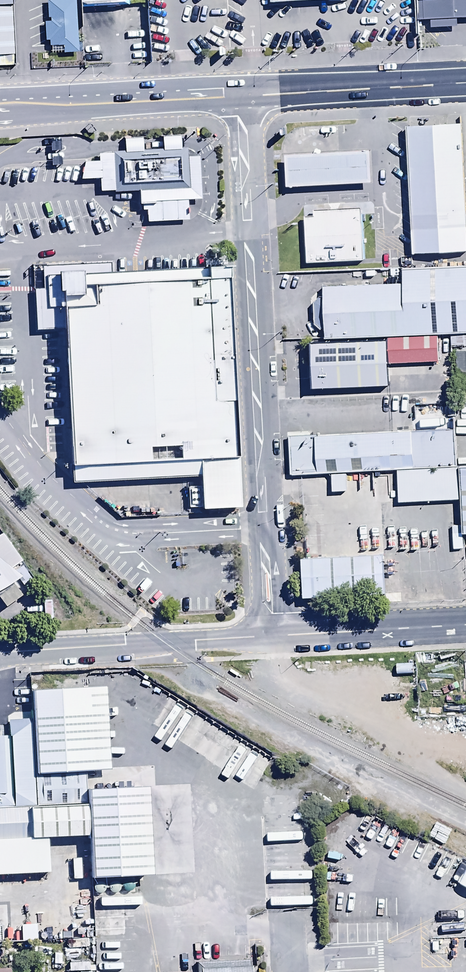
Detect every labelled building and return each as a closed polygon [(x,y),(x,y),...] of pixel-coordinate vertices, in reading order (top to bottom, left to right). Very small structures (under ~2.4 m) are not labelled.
[(76,51),(74,0),(45,0),(46,18),(48,18),(48,21),(43,21),(44,41),(48,41),(49,52),(76,51)] [(449,0),(420,0),(421,33),(450,32),(449,0)] [(16,3),(0,4),(0,59),(17,58),(16,3)] [(409,125),(416,252),(465,250),(465,159),(464,122),(409,125)] [(148,220),(188,218),(187,196),(198,196),(196,150),(98,154),(98,163),(81,164),(82,178),(98,177),(99,190),(140,188),(141,211),(148,211),(148,220)] [(286,153),(287,187),(370,184),(369,150),(286,153)] [(306,209),(309,261),(366,258),(363,206),(306,209)] [(210,267),(61,273),(62,287),(72,481),(198,475),(200,507),(240,505),(231,266),(210,267)] [(406,284),(325,287),(327,338),(433,334),(431,272),(405,273),(406,284)] [(434,275),(436,332),(465,331),(465,274),(434,275)] [(450,332),(450,346),(465,345),(465,331),(450,332)] [(439,339),(390,341),(391,367),(440,365),(439,339)] [(388,383),(387,340),(311,343),(313,386),(388,383)] [(455,350),(455,396),(465,396),(465,350),(455,350)] [(459,431),(290,437),(292,475),(401,471),(460,469),(459,431)] [(461,500),(460,469),(401,471),(403,502),(461,500)] [(20,577),(14,569),(25,562),(6,537),(0,541),(0,591),(20,577)] [(380,551),(306,554),(308,602),(382,600),(380,551)] [(35,725),(36,772),(86,771),(108,770),(105,687),(34,689),(35,725)] [(0,726),(0,842),(88,839),(87,790),(86,771),(36,772),(35,725),(0,726)] [(148,788),(87,790),(88,839),(90,875),(151,874),(148,788)] [(24,942),(23,909),(0,910),(0,942),(24,942)]
